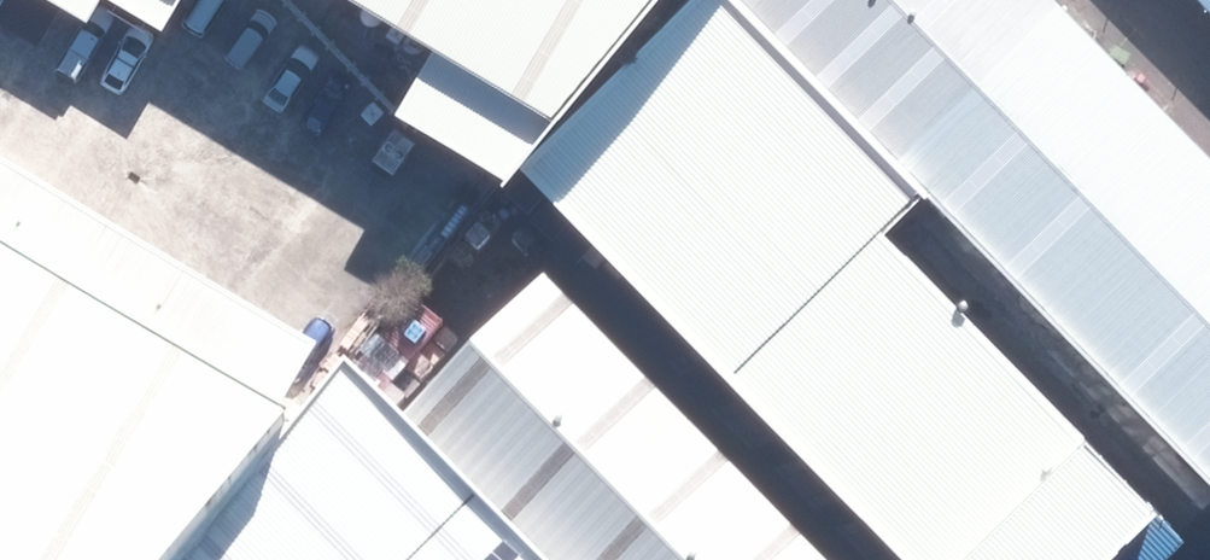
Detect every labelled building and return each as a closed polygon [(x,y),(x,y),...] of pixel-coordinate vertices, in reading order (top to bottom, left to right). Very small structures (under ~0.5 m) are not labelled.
[(564,111),(669,0),(379,0),(564,111)] [(1051,0),(746,0),(707,40),(1209,540),(1209,158),(1051,0)] [(1209,96),(1209,0),(1113,0),(1209,96)] [(532,199),(896,559),(1192,559),(1209,542),(1209,540),(707,40),(698,33),(532,199)] [(364,399),(0,143),(0,559),(227,559),(364,399)] [(559,301),(407,453),(514,559),(820,559),(559,301)] [(407,453),(364,399),(227,559),(512,559),(407,453)]
